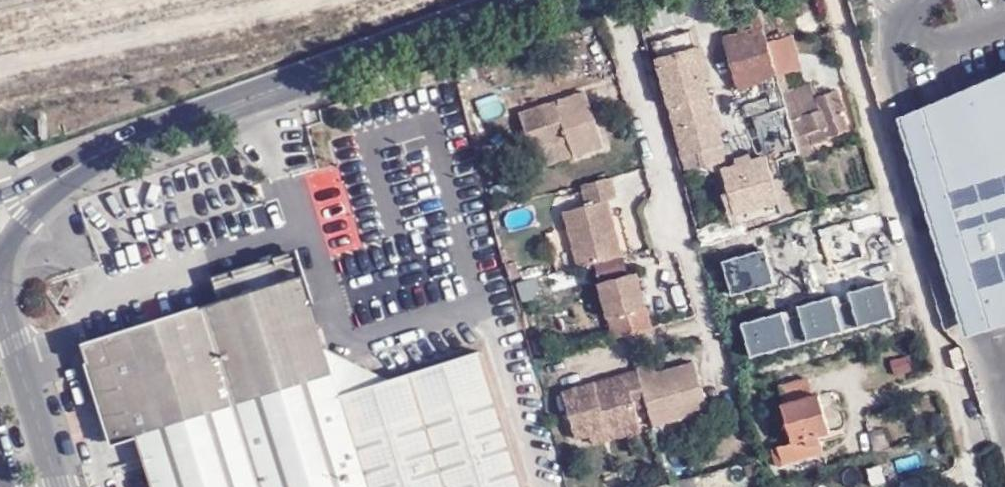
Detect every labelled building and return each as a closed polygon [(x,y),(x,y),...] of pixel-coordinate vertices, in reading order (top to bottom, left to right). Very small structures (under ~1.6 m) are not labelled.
[(769,43),(765,30),(728,42),(742,89),(769,81),(779,114),(775,116),(788,161),(803,156),(798,139),(784,94),(779,77),(769,43)] [(654,45),(660,63),(692,53),(686,35),(654,45)] [(794,36),(788,38),(793,57),(800,55),(794,36)] [(788,38),(769,43),(779,77),(803,70),(800,55),(793,57),(788,38)] [(692,53),(660,63),(688,160),(705,155),(725,149),(710,99),(712,99),(698,51),(692,53)] [(913,111),(981,331),(1004,324),(1004,66),(985,75),(913,111)] [(797,90),(784,94),(798,139),(813,134),(832,128),(835,138),(852,132),(848,118),(849,116),(843,93),(822,99),(819,87),(799,93),(797,90)] [(547,114),(546,110),(520,118),(532,157),(568,144),(574,162),(604,151),(585,96),(555,106),(556,111),(547,114)] [(555,106),(546,110),(547,114),(556,111),(555,106)] [(815,144),(835,138),(832,128),(813,134),(813,137),(815,144)] [(705,155),(688,160),(691,173),(708,168),(705,155)] [(787,216),(770,160),(726,174),(743,230),(787,216)] [(616,202),(611,182),(582,190),(587,209),(564,215),(578,271),(623,260),(609,204),(616,202)] [(354,233),(368,289),(416,277),(407,241),(373,249),(368,230),(354,233)] [(757,269),(792,259),(787,244),(753,254),(757,269)] [(329,352),(298,253),(215,279),(224,305),(97,345),(84,349),(116,449),(142,441),(148,460),(156,486),(526,486),(484,355),(393,384),(344,399),(329,352)] [(515,266),(507,268),(511,283),(520,281),(515,266)] [(482,275),(487,291),(511,283),(507,268),(482,275)] [(598,287),(613,342),(654,331),(638,276),(598,287)] [(370,302),(352,308),(358,332),(377,326),(370,302)] [(393,384),(329,352),(344,399),(393,384)] [(654,368),(638,372),(561,393),(575,445),(591,441),(593,449),(641,436),(635,414),(648,410),(653,430),(708,415),(696,367),(656,377),(654,368)] [(779,467),(825,451),(820,434),(832,430),(821,394),(814,396),(809,378),(779,388),(785,405),(781,406),(793,443),(774,450),(779,467)] [(873,450),(888,444),(881,427),(866,432),(873,450)] [(696,478),(669,486),(699,486),(696,478)]
